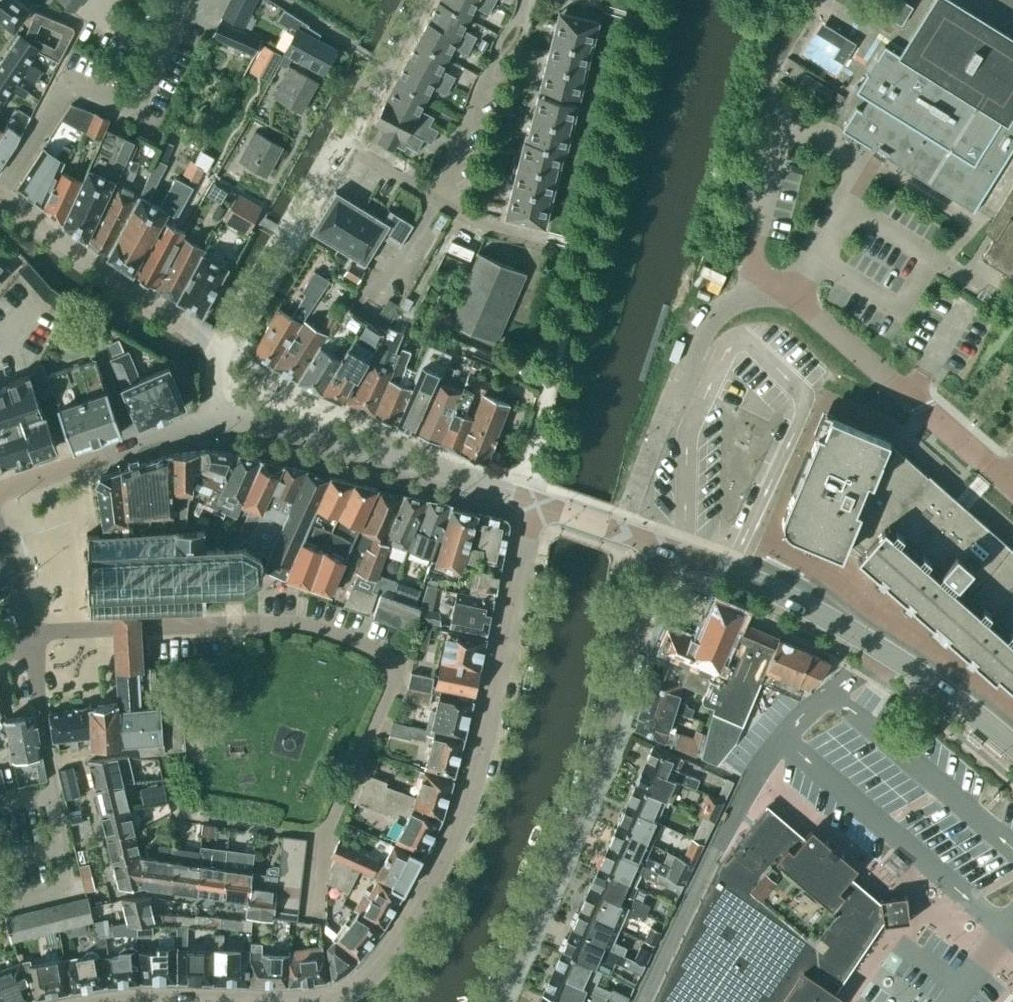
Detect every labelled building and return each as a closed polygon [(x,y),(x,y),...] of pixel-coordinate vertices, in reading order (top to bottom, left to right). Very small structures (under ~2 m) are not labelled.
[(13,30),(28,9),(17,0),(0,0),(0,20),(13,30)] [(80,0),(59,0),(75,11),(82,1),(80,0)] [(251,11),(256,0),(230,0),(229,1),(251,11)] [(483,0),(439,0),(438,2),(469,18),(475,7),(488,14),(493,5),(483,0)] [(948,0),(936,0),(901,56),(884,46),(856,92),(868,100),(861,111),(856,108),(842,131),(875,152),(873,155),(884,162),(886,159),(973,213),(1012,149),(1012,114),(1012,113),(1012,40),(948,0)] [(902,19),(913,0),(886,0),(882,8),(902,19)] [(242,29),(251,11),(229,1),(221,18),(242,29)] [(469,18),(438,2),(428,22),(472,45),(476,37),(463,30),(469,18)] [(286,51),(286,52),(293,56),(322,73),(335,50),(313,38),(317,33),(307,27),(309,25),(284,10),(277,21),(291,29),(292,27),(298,30),(286,51)] [(73,31),(72,29),(71,27),(69,26),(35,12),(25,40),(38,49),(37,50),(58,62),(66,48),(73,34),(73,33),(73,32),(73,31)] [(550,50),(588,60),(597,22),(559,12),(550,50)] [(261,40),(219,21),(212,37),(254,56),(261,40)] [(472,45),(428,22),(417,42),(448,58),(454,47),(467,54),(472,45)] [(38,49),(25,40),(19,35),(5,56),(38,78),(42,73),(29,63),(37,50),(38,49)] [(448,58),(417,42),(406,63),(450,86),(455,77),(442,70),(448,58)] [(281,55),(263,46),(254,63),(272,72),(281,55)] [(578,98),(588,60),(550,50),(540,89),(578,98)] [(287,68),(293,56),(286,52),(279,64),(287,68)] [(0,63),(0,73),(15,83),(21,74),(34,84),(38,78),(5,56),(0,63)] [(450,86),(406,63),(396,83),(426,99),(432,88),(446,95),(450,86)] [(301,112),(316,83),(290,69),(283,82),(287,84),(279,99),(301,112)] [(0,73),(0,98),(3,100),(10,90),(23,99),(28,92),(15,83),(0,73)] [(426,99),(396,83),(385,102),(430,126),(434,118),(420,111),(426,99)] [(531,126),(570,136),(577,105),(539,95),(531,126)] [(430,126),(385,102),(374,123),(384,129),(377,142),(394,150),(396,146),(404,150),(406,147),(417,152),(424,141),(431,144),(438,131),(430,126)] [(87,132),(95,114),(71,104),(62,118),(77,123),(76,127),(87,132)] [(1,130),(0,132),(0,171),(17,146),(30,118),(16,109),(10,118),(18,124),(13,130),(6,124),(1,130)] [(95,114),(87,132),(100,138),(108,120),(95,114)] [(197,168),(187,184),(192,187),(196,189),(205,172),(208,174),(231,132),(215,124),(192,166),(197,168)] [(566,153),(570,136),(531,126),(527,142),(525,141),(521,156),(560,166),(563,153),(566,153)] [(87,241),(134,143),(106,130),(83,183),(62,224),(87,241)] [(266,176),(281,147),(256,133),(249,147),(253,149),(245,164),(266,176)] [(160,147),(151,142),(137,135),(134,143),(87,241),(108,255),(141,197),(157,160),(160,147)] [(160,147),(157,160),(141,197),(108,255),(133,272),(154,235),(167,212),(176,217),(192,187),(187,184),(176,178),(160,208),(148,201),(167,165),(166,164),(174,145),(163,141),(160,147)] [(43,208),(59,172),(70,149),(64,145),(57,159),(45,150),(18,188),(43,208)] [(513,187),(552,197),(560,166),(521,156),(513,187)] [(186,174),(191,177),(197,168),(191,165),(186,174)] [(43,208),(62,224),(83,183),(59,172),(43,208)] [(236,179),(225,174),(220,184),(231,190),(236,179)] [(990,223),(1001,229),(994,241),(992,240),(981,258),(1012,278),(1012,186),(990,223)] [(544,227),(552,197),(513,187),(505,217),(544,227)] [(414,225),(390,211),(384,221),(335,191),(310,232),(366,265),(383,238),(400,248),(414,225)] [(247,234),(262,207),(239,193),(224,221),(247,234)] [(154,235),(133,272),(154,287),(175,249),(181,238),(181,237),(185,232),(172,225),(176,217),(167,212),(154,235)] [(200,258),(201,258),(204,253),(205,250),(195,244),(181,237),(181,238),(175,249),(154,287),(176,301),(200,258)] [(201,258),(200,258),(176,301),(200,317),(228,267),(204,253),(201,258)] [(527,274),(478,253),(448,322),(497,343),(527,274)] [(52,288),(28,262),(19,270),(44,298),(66,311),(72,302),(52,288)] [(0,263),(0,281),(9,271),(0,263)] [(365,272),(351,263),(344,275),(358,283),(365,272)] [(252,354),(274,367),(279,359),(303,321),(318,297),(329,280),(315,271),(302,292),(306,295),(292,317),(278,309),(252,354)] [(454,297),(445,294),(440,305),(449,309),(454,297)] [(379,314),(389,320),(399,306),(389,299),(379,314)] [(297,380),(321,392),(327,383),(365,321),(344,307),(340,314),(338,317),(297,380)] [(274,367),(297,380),(338,317),(330,313),(327,313),(325,317),(325,319),(318,330),(303,321),(279,359),(274,367)] [(383,333),(365,321),(327,383),(321,392),(343,401),(383,333)] [(374,414),(400,354),(396,352),(403,333),(388,327),(377,345),(377,344),(347,403),(374,414)] [(447,353),(447,352),(451,342),(434,335),(430,345),(430,346),(447,353)] [(122,388),(128,401),(138,426),(156,418),(157,420),(168,416),(167,413),(185,406),(168,367),(141,379),(129,350),(124,352),(119,341),(104,347),(109,359),(122,388)] [(412,393),(397,423),(415,432),(439,387),(447,366),(452,355),(447,352),(447,353),(430,346),(430,345),(428,344),(423,357),(418,372),(413,383),(416,384),(414,388),(411,387),(409,392),(412,393)] [(413,383),(418,372),(405,367),(411,352),(403,349),(400,354),(374,414),(397,423),(412,393),(409,392),(411,387),(414,388),(416,384),(413,383)] [(97,360),(48,376),(43,364),(38,366),(32,377),(40,399),(54,395),(72,449),(121,432),(97,360)] [(439,387),(415,432),(439,442),(443,433),(461,392),(448,387),(455,370),(447,366),(439,387)] [(464,386),(475,391),(484,394),(487,396),(492,383),(469,374),(464,386)] [(29,376),(7,383),(8,386),(0,389),(0,467),(54,448),(29,376)] [(465,415),(475,391),(464,386),(463,386),(461,392),(443,433),(439,442),(459,450),(473,419),(465,415)] [(508,405),(487,396),(484,394),(473,419),(459,450),(486,461),(508,405)] [(736,427),(760,440),(767,426),(743,413),(736,427)] [(788,526),(794,532),(842,552),(847,541),(860,553),(857,557),(913,607),(916,603),(1012,688),(1012,550),(929,475),(928,476),(904,456),(902,458),(890,448),(892,445),(889,442),(889,441),(830,416),(823,434),(817,432),(809,451),(814,453),(788,517),(788,526)] [(190,498),(195,492),(203,470),(208,449),(171,454),(176,499),(178,514),(179,530),(186,530),(187,523),(189,501),(190,498)] [(203,470),(195,492),(190,498),(205,503),(209,503),(212,491),(214,491),(216,486),(226,489),(237,454),(208,449),(203,470)] [(179,530),(178,514),(176,499),(171,454),(149,461),(150,472),(155,516),(156,534),(175,533),(175,530),(179,530)] [(209,503),(216,506),(219,508),(220,507),(239,516),(244,503),(262,461),(237,454),(226,489),(216,486),(214,491),(212,491),(209,503)] [(150,472),(149,461),(121,470),(131,525),(135,525),(137,535),(156,534),(155,516),(150,472)] [(234,544),(247,550),(283,466),(262,461),(244,503),(252,507),(234,544)] [(282,528),(306,472),(283,466),(247,550),(269,559),(282,528)] [(97,483),(105,536),(137,535),(135,525),(131,525),(121,470),(100,477),(97,483)] [(330,478),(306,472),(282,528),(269,559),(264,570),(287,580),(288,579),(330,478)] [(355,539),(377,489),(330,478),(288,579),(330,594),(355,539)] [(371,594),(378,575),(386,555),(389,546),(386,544),(388,540),(405,496),(377,489),(355,539),(356,539),(359,534),(375,540),(370,551),(367,549),(357,572),(358,573),(346,607),(370,615),(376,595),(371,594)] [(427,501),(405,496),(388,540),(386,544),(389,546),(386,555),(403,561),(406,551),(410,552),(427,501)] [(437,559),(453,507),(427,501),(410,552),(432,558),(437,559)] [(479,513),(453,507),(437,559),(432,558),(431,563),(430,562),(427,572),(459,581),(461,571),(479,513)] [(505,520),(479,513),(472,550),(468,549),(464,566),(482,569),(481,570),(474,569),(469,595),(493,599),(495,592),(500,566),(508,527),(508,526),(508,524),(508,522),(507,522),(506,520),(505,520)] [(137,535),(105,536),(94,537),(90,537),(86,534),(84,537),(86,539),(86,549),(85,549),(85,553),(83,553),(83,559),(86,559),(86,591),(84,591),(84,598),(86,598),(86,601),(89,601),(89,612),(87,615),(90,617),(93,613),(113,613),(139,611),(206,609),(205,590),(216,589),(216,592),(220,592),(220,589),(242,589),(242,591),(247,589),(246,587),(257,579),(259,580),(262,577),(259,574),(259,559),(246,551),(240,551),(205,550),(206,530),(186,530),(179,530),(175,530),(175,533),(156,534),(137,535)] [(391,598),(397,581),(378,575),(371,594),(376,595),(379,588),(383,589),(381,595),(391,598)] [(391,598),(415,606),(421,590),(397,581),(391,598)] [(493,599),(469,595),(458,592),(450,626),(486,634),(493,599)] [(409,646),(417,621),(421,608),(415,606),(391,598),(381,595),(374,617),(402,626),(397,642),(397,641),(409,646)] [(691,636),(689,640),(668,631),(658,653),(670,658),(669,660),(661,678),(681,684),(681,685),(704,694),(701,700),(702,703),(712,707),(703,748),(718,754),(740,737),(752,697),(764,670),(777,639),(737,622),(741,612),(716,602),(700,640),(691,636)] [(440,612),(421,608),(417,621),(441,626),(440,612)] [(155,667),(143,668),(140,627),(139,617),(139,611),(113,613),(114,629),(118,703),(118,706),(140,704),(140,706),(157,705),(155,667)] [(417,647),(426,649),(431,627),(422,625),(417,647)] [(448,631),(440,668),(437,687),(433,686),(434,678),(411,673),(408,688),(432,693),(439,694),(457,698),(461,692),(474,695),(486,639),(448,631)] [(777,639),(764,670),(804,687),(809,689),(829,662),(811,654),(811,653),(778,638),(777,639)] [(681,685),(651,675),(643,699),(654,703),(654,701),(674,709),(690,716),(693,708),(685,705),(686,703),(678,700),(681,685)] [(432,693),(408,688),(402,700),(430,706),(432,693)] [(473,702),(457,698),(439,694),(435,711),(431,710),(426,729),(427,729),(427,730),(464,739),(473,702)] [(654,703),(643,699),(638,717),(645,719),(641,731),(685,750),(688,741),(686,735),(668,727),(674,709),(654,701),(654,703)] [(118,706),(118,703),(89,707),(91,736),(92,745),(140,740),(140,749),(185,747),(182,704),(160,705),(160,704),(157,705),(140,706),(140,704),(118,706)] [(72,738),(73,747),(80,746),(79,737),(91,736),(89,707),(66,710),(70,738),(72,738)] [(53,741),(70,738),(66,710),(49,713),(53,741)] [(47,781),(35,716),(25,717),(5,719),(13,759),(32,757),(34,767),(38,766),(41,783),(47,781)] [(464,739),(427,730),(392,722),(389,734),(410,739),(410,736),(425,740),(426,734),(433,736),(424,767),(428,768),(454,776),(464,739)] [(653,745),(644,766),(679,781),(678,783),(696,790),(700,781),(678,771),(683,759),(653,745)] [(88,761),(94,786),(122,783),(134,782),(128,756),(116,757),(88,761)] [(670,802),(678,783),(679,781),(644,766),(635,786),(670,802)] [(65,800),(76,797),(80,796),(73,767),(58,771),(65,800)] [(361,788),(441,818),(452,782),(431,774),(424,772),(416,797),(385,786),(387,782),(367,775),(361,788)] [(726,778),(717,798),(725,802),(731,789),(734,782),(726,778)] [(122,783),(94,786),(100,811),(128,808),(122,783)] [(626,807),(662,823),(666,815),(659,812),(663,805),(666,807),(668,802),(670,803),(670,802),(635,786),(626,807)] [(140,790),(142,806),(166,803),(164,787),(140,790)] [(423,855),(441,818),(361,788),(355,802),(396,817),(398,812),(407,816),(395,843),(423,855)] [(725,802),(717,798),(708,794),(698,814),(702,817),(715,823),(725,802)] [(616,828),(653,844),(662,824),(662,823),(626,807),(616,828)] [(766,807),(764,810),(717,864),(651,1001),(826,1001),(873,934),(882,920),(885,920),(887,921),(889,922),(891,923),(893,923),(895,923),(898,922),(900,921),(903,919),(905,916),(906,912),(905,907),(903,904),(900,901),(898,900),(893,899),(889,900),(887,901),(885,902),(883,904),(880,905),(859,887),(848,878),(851,874),(852,873),(852,872),(852,871),(852,870),(852,869),(852,868),(851,867),(850,866),(849,865),(848,864),(846,864),(845,864),(844,865),(842,865),(842,866),(839,870),(812,847),(815,844),(816,843),(816,841),(816,840),(816,839),(816,837),(815,836),(814,835),(813,834),(812,834),(810,833),(808,834),(807,834),(806,835),(803,839),(766,807)] [(128,808),(100,811),(106,836),(134,833),(128,808)] [(81,811),(69,814),(72,825),(84,822),(81,811)] [(715,823),(702,817),(693,837),(705,843),(715,823)] [(216,827),(202,825),(201,836),(214,838),(216,827)] [(647,857),(653,844),(616,828),(607,848),(686,883),(695,865),(682,859),(668,853),(666,858),(673,861),(669,867),(647,857)] [(134,833),(106,836),(112,861),(139,855),(134,833)] [(281,848),(305,851),(306,839),(282,836),(281,848)] [(705,843),(693,837),(682,859),(695,865),(705,843)] [(85,848),(83,839),(74,841),(76,850),(85,848)] [(364,873),(377,880),(402,893),(421,859),(393,846),(382,867),(378,865),(380,861),(338,842),(331,858),(334,859),(328,869),(333,872),(353,881),(359,870),(364,873)] [(139,855),(147,886),(171,890),(172,860),(172,847),(159,845),(157,858),(139,855)] [(199,864),(197,893),(221,896),(226,849),(200,846),(200,851),(199,851),(199,864)] [(171,890),(197,893),(199,864),(199,851),(172,847),(172,860),(171,890)] [(279,860),(303,862),(305,851),(281,848),(279,860)] [(598,869),(635,886),(640,875),(654,881),(680,893),(684,885),(685,886),(686,883),(607,848),(598,869)] [(254,853),(226,849),(221,896),(248,900),(251,872),(254,853)] [(139,855),(112,861),(119,887),(147,886),(139,855)] [(279,860),(279,866),(278,871),(302,874),(303,862),(279,860)] [(95,890),(89,864),(80,866),(86,892),(95,890)] [(271,918),(273,918),(274,906),(275,894),(277,883),(278,871),(279,866),(273,866),(267,869),(266,874),(251,872),(248,900),(246,915),(271,918)] [(640,912),(639,913),(646,916),(650,906),(633,899),(638,888),(635,886),(598,869),(589,890),(640,912)] [(277,883),(301,886),(302,874),(278,871),(277,883)] [(333,872),(327,883),(347,893),(353,881),(333,872)] [(383,928),(402,893),(377,880),(369,895),(363,893),(353,910),(358,914),(362,917),(383,928)] [(299,897),(301,886),(277,883),(275,894),(299,897)] [(580,910),(620,928),(625,916),(631,919),(631,917),(637,920),(639,913),(640,912),(589,890),(580,910)] [(274,906),(298,909),(299,897),(275,894),(274,906)] [(135,936),(134,924),(151,924),(156,924),(154,917),(150,897),(121,898),(127,923),(109,926),(108,924),(95,926),(97,937),(110,936),(135,936)] [(73,901),(79,925),(93,921),(87,898),(73,901)] [(60,905),(66,928),(79,925),(73,901),(60,905)] [(47,908),(52,931),(66,928),(60,905),(47,908)] [(274,906),(273,918),(297,921),(298,909),(274,906)] [(33,911),(39,935),(52,931),(47,908),(33,911)] [(580,910),(571,931),(624,955),(627,948),(614,942),(620,928),(580,910)] [(20,915),(25,938),(39,935),(33,911),(20,915)] [(160,916),(154,917),(156,924),(175,925),(174,916),(160,914),(160,916)] [(336,940),(333,943),(358,959),(383,928),(362,917),(358,914),(349,925),(345,922),(336,934),(326,926),(326,932),(336,940)] [(12,941),(25,938),(20,915),(6,918),(12,941)] [(194,927),(214,929),(214,927),(218,928),(219,918),(195,915),(195,918),(194,927)] [(175,925),(194,927),(195,918),(174,916),(175,925)] [(218,928),(244,930),(245,921),(219,918),(218,928)] [(134,924),(135,936),(152,936),(151,924),(134,924)] [(188,926),(177,925),(176,945),(187,945),(188,926)] [(662,933),(650,927),(644,941),(655,946),(662,933)] [(603,970),(603,972),(610,975),(615,963),(641,974),(645,965),(634,960),(624,956),(624,955),(571,931),(562,952),(603,970)] [(224,935),(215,934),(214,949),(223,950),(224,935)] [(119,956),(108,956),(107,938),(97,939),(99,955),(101,954),(106,986),(142,982),(137,950),(134,947),(123,948),(120,952),(118,952),(119,956)] [(249,984),(288,986),(289,958),(288,955),(262,954),(262,943),(252,943),(251,954),(249,984)] [(358,959),(333,943),(328,950),(332,979),(342,974),(350,968),(358,959)] [(141,951),(142,982),(177,982),(178,952),(178,950),(178,946),(156,946),(156,951),(154,952),(141,951)] [(634,960),(645,965),(652,952),(640,947),(634,960)] [(289,958),(288,986),(327,981),(322,949),(298,952),(298,954),(288,955),(289,958)] [(177,982),(213,983),(214,953),(214,951),(189,951),(178,950),(178,952),(177,982)] [(104,986),(106,986),(101,954),(99,955),(93,952),(87,952),(84,957),(65,960),(69,992),(104,986)] [(214,953),(213,983),(249,984),(251,954),(251,953),(228,952),(228,953),(214,953)] [(603,972),(603,970),(562,952),(552,973),(607,997),(607,998),(614,1001),(615,1001),(628,1001),(630,998),(614,990),(610,991),(597,985),(603,972)] [(30,960),(20,962),(24,975),(28,975),(35,998),(69,992),(65,960),(65,959),(31,965),(30,960)] [(20,962),(0,970),(0,1001),(24,1001),(35,998),(28,975),(24,975),(20,962)] [(607,998),(607,997),(552,973),(543,994),(560,1001),(579,1001),(581,997),(591,1001),(605,1001),(607,998)]
